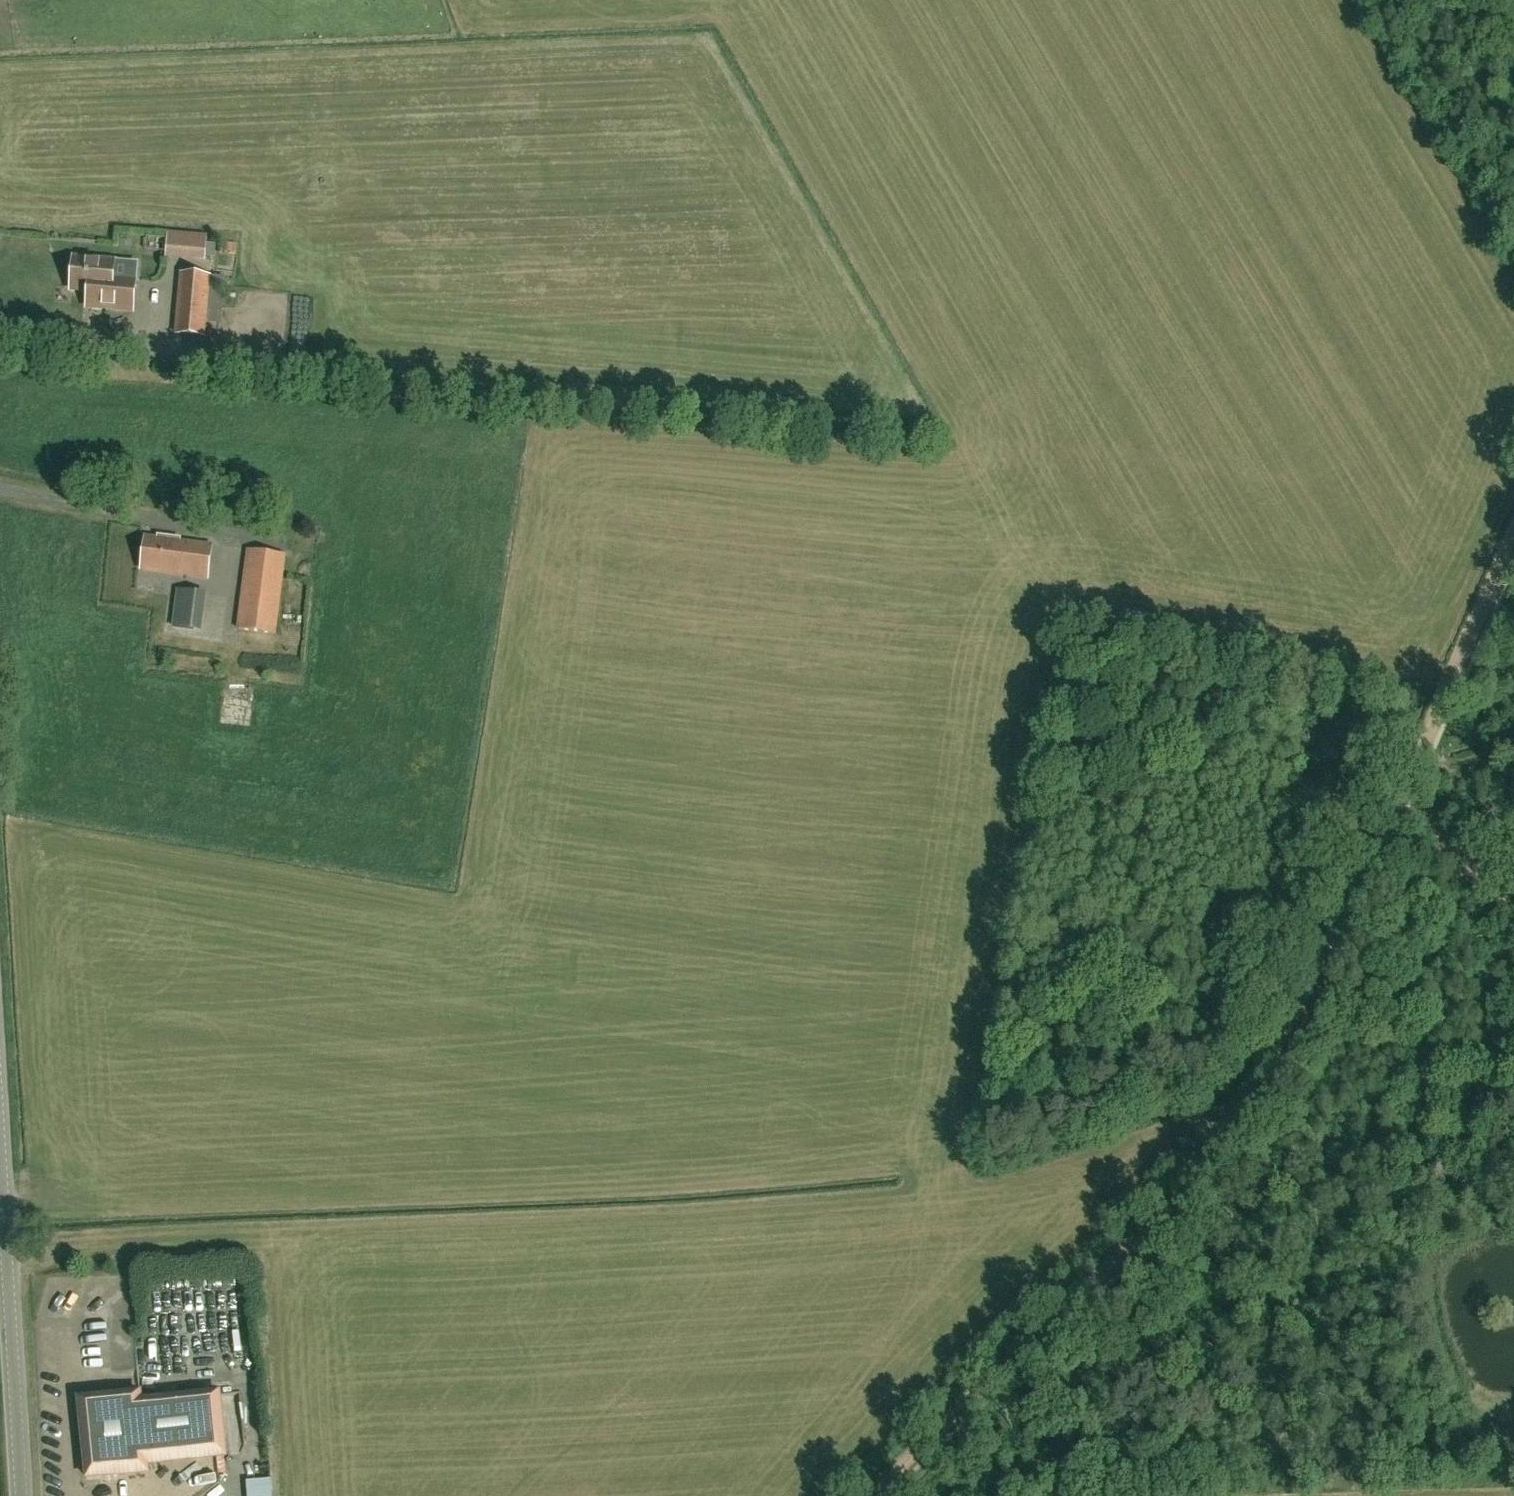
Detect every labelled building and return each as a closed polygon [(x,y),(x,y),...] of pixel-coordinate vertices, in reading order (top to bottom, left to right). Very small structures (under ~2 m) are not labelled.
[(167,236),(167,258),(203,258),(203,245),(191,244),(191,236),(167,236)] [(120,261),(73,257),(70,289),(95,291),(93,307),(132,310),(135,279),(118,278),(120,261)] [(201,333),(206,275),(179,272),(174,330),(201,333)] [(208,578),(212,545),(173,540),(174,537),(158,535),(157,539),(145,537),(141,568),(168,571),(168,573),(208,578)] [(274,633),(284,554),(249,549),(238,629),(274,633)] [(189,604),(198,605),(199,592),(191,591),(189,604)] [(217,659),(217,645),(202,645),(202,624),(169,623),(168,643),(180,644),(180,658),(217,659)] [(86,1477),(147,1471),(146,1463),(225,1455),(218,1392),(140,1400),(139,1392),(78,1398),(86,1477)]
